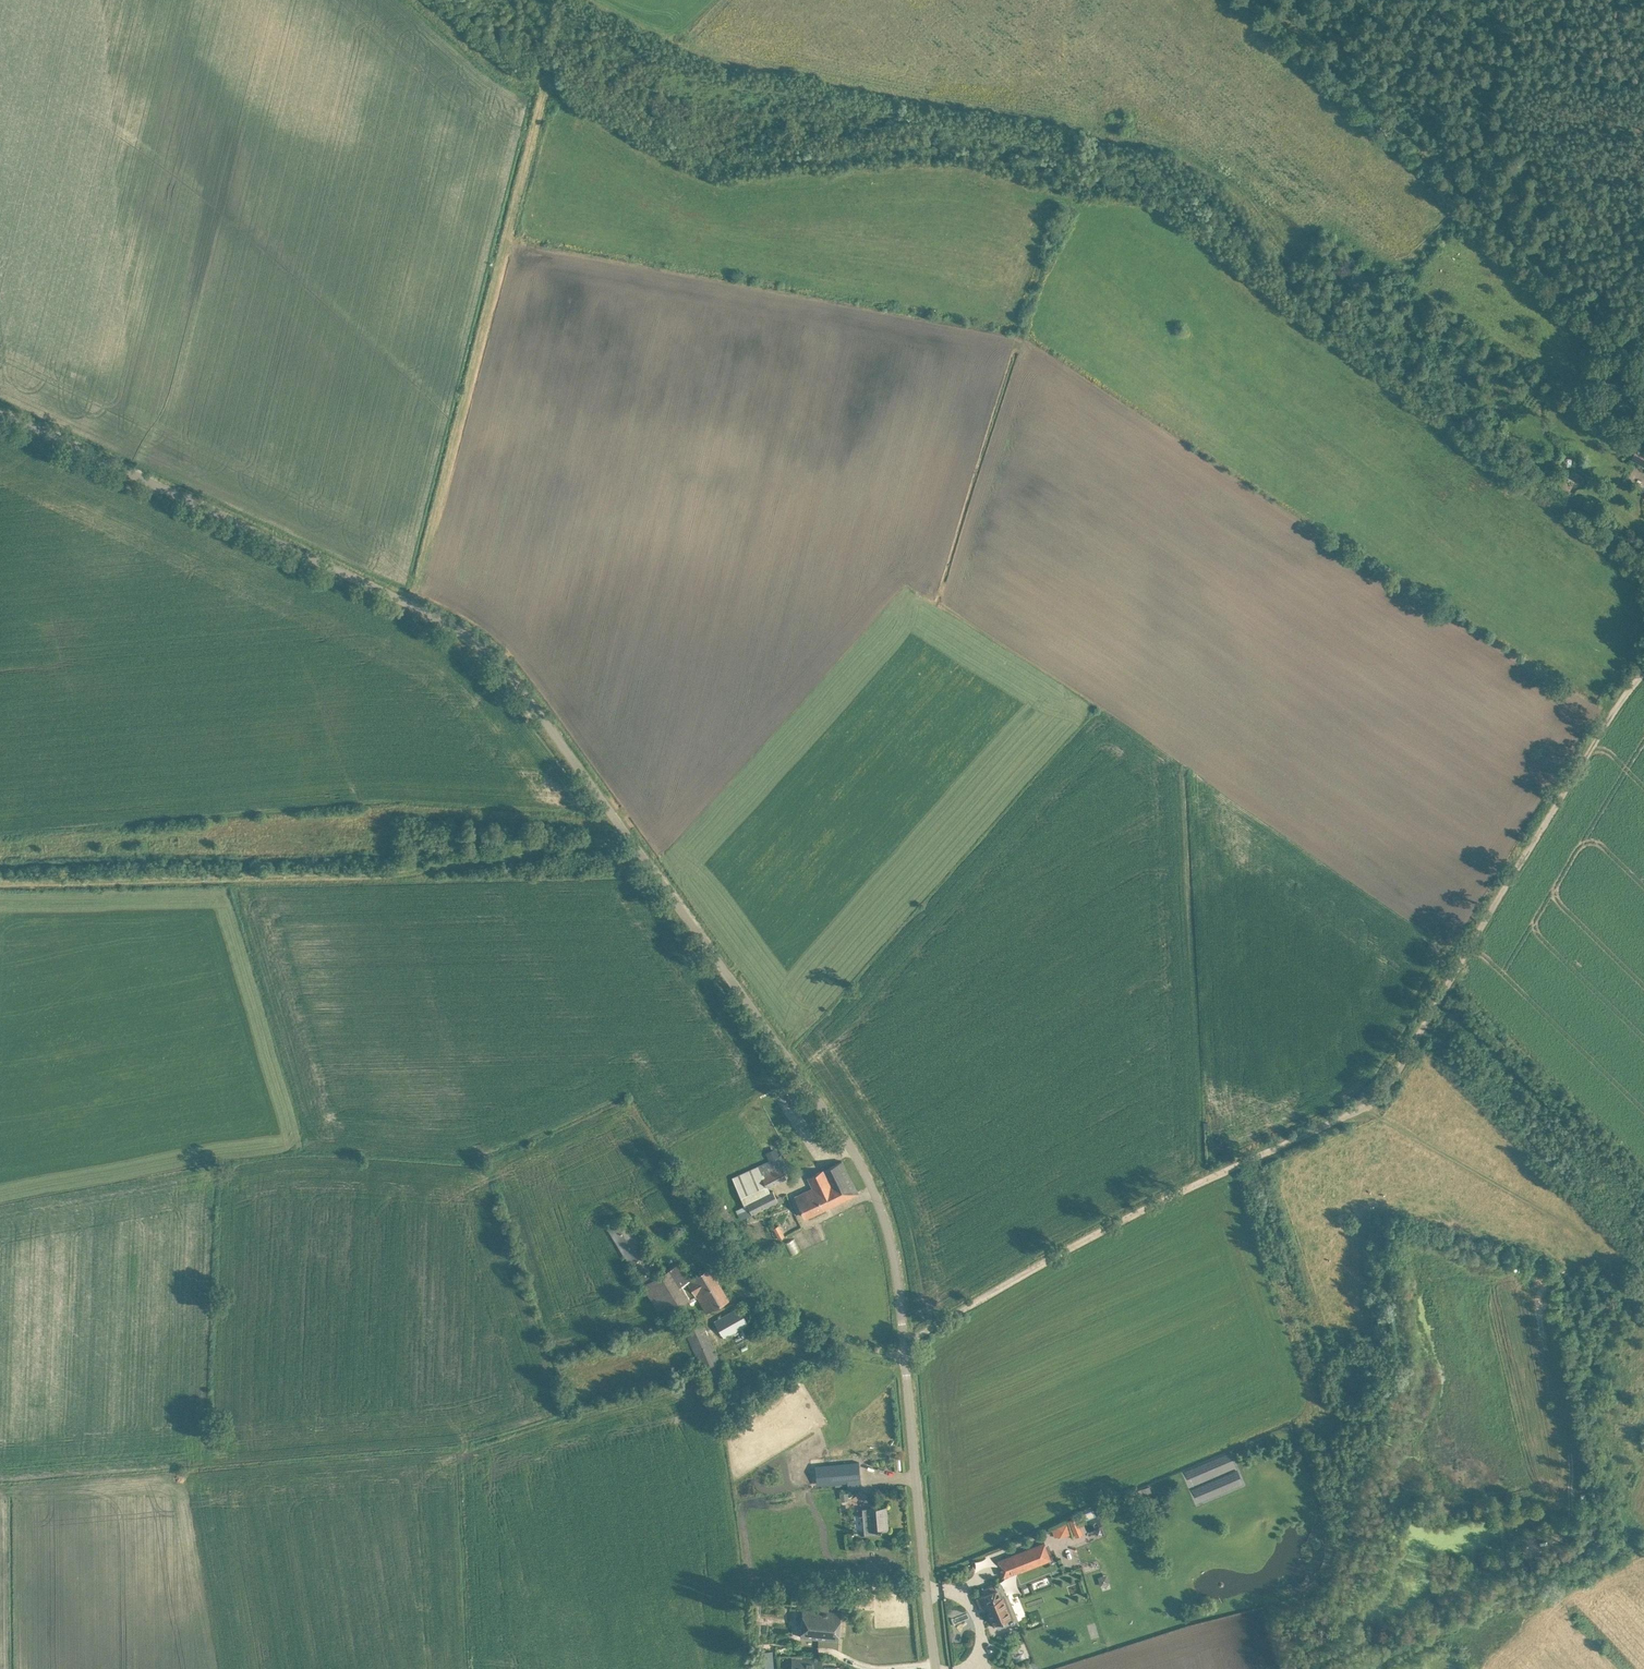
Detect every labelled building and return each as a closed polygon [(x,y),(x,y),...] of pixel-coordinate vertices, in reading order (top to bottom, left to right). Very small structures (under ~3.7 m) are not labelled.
[(1359,287),(1367,275),(1357,268),(1349,280),(1359,287)] [(1643,465),(1643,448),(1638,445),(1631,458),(1643,465)] [(769,1158),(778,1153),(775,1147),(765,1152),(769,1158)] [(731,1178),(744,1205),(736,1209),(741,1218),(752,1213),(751,1211),(774,1200),(766,1185),(783,1177),(779,1169),(786,1165),(781,1154),(731,1178)] [(813,1188),(795,1196),(805,1216),(858,1192),(842,1160),(808,1177),(813,1188)] [(689,1298),(697,1293),(706,1310),(727,1298),(710,1267),(690,1278),(680,1261),(660,1273),(627,1219),(609,1230),(660,1314),(689,1297),(689,1298)] [(779,1224),(773,1227),(779,1238),(785,1235),(779,1224)] [(747,1322),(737,1306),(715,1321),(725,1336),(747,1322)] [(683,1326),(717,1404),(735,1396),(701,1318),(683,1326)] [(861,1488),(859,1461),(820,1465),(822,1484),(848,1482),(848,1489),(861,1488)] [(877,1533),(876,1529),(887,1528),(886,1506),(863,1508),(865,1534),(877,1533)] [(1069,1519),(1075,1537),(1083,1534),(1079,1523),(1081,1523),(1078,1516),(1069,1519)] [(1070,1533),(1067,1521),(1057,1526),(1059,1536),(1070,1533)] [(1043,1541),(997,1559),(1004,1576),(1050,1558),(1043,1541)] [(984,1594),(976,1598),(979,1607),(987,1604),(989,1611),(988,1611),(993,1623),(995,1622),(998,1628),(1011,1622),(1011,1623),(1014,1621),(1018,1619),(1007,1594),(1006,1594),(1000,1581),(982,1589),(984,1594)] [(804,1609),(801,1636),(839,1640),(841,1612),(804,1609)] [(772,1650),(762,1651),(763,1668),(773,1668),(772,1650)] [(822,1659),(803,1659),(803,1657),(792,1657),(792,1668),(786,1668),(822,1668),(822,1659)]
